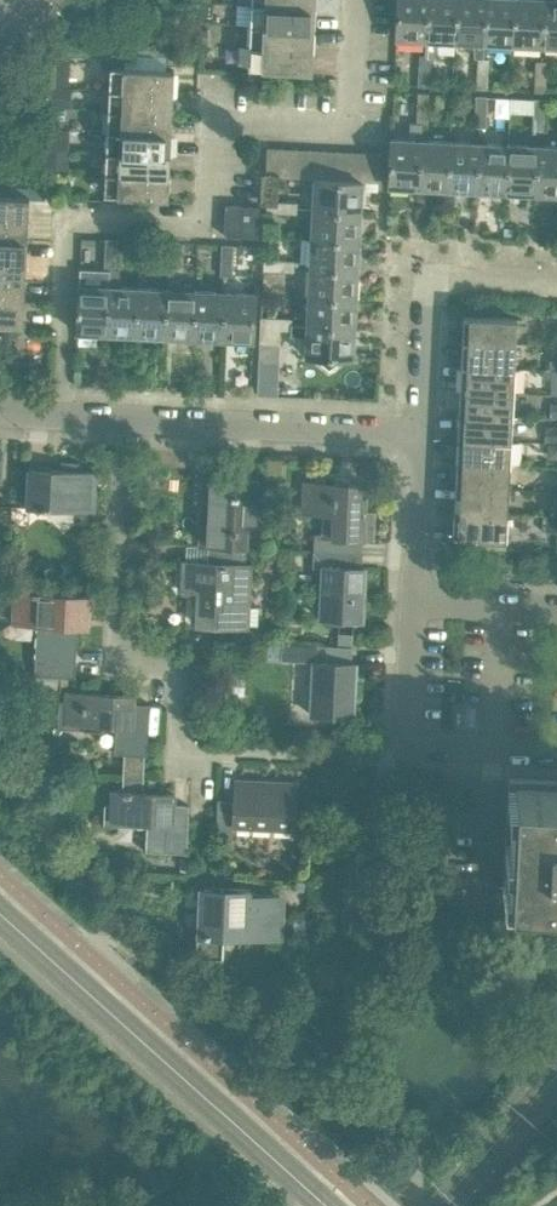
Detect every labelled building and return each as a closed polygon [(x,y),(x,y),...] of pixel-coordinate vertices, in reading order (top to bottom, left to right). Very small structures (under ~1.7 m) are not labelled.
[(427,0),(397,0),(395,38),(426,39),(427,0)] [(457,0),(427,0),(426,39),(425,54),(420,54),(419,70),(430,70),(431,55),(435,55),(438,40),(455,41),(457,0)] [(486,0),(457,0),(455,41),(484,42),(486,0)] [(515,0),(486,0),(484,42),(513,44),(515,0)] [(544,0),(515,0),(513,44),(542,45),(544,0)] [(542,45),(556,46),(556,0),(544,0),(542,45)] [(313,29),(314,14),(315,7),(250,4),(249,26),(313,29)] [(313,49),(313,29),(249,26),(248,46),(313,49)] [(312,70),(313,49),(248,46),(247,68),(312,70)] [(487,73),(488,58),(477,57),(476,73),(487,73)] [(546,76),(547,60),(535,59),(534,75),(546,76)] [(172,91),(174,69),(109,67),(108,88),(172,91)] [(430,86),(430,70),(419,70),(419,85),(430,86)] [(487,89),(487,73),(476,73),(476,88),(487,89)] [(545,91),(546,76),(534,75),(534,91),(545,91)] [(171,112),(172,91),(108,88),(107,109),(171,112)] [(428,108),(429,93),(418,93),(417,108),(428,108)] [(486,111),(486,96),(476,95),(475,111),(486,111)] [(544,114),(544,99),(533,98),(533,113),(544,114)] [(418,185),(420,139),(421,123),(428,123),(428,108),(417,108),(416,123),(410,122),(409,138),(390,137),(388,183),(418,185)] [(170,133),(171,112),(107,109),(106,130),(170,133)] [(485,126),(486,111),(475,111),(474,126),(485,126)] [(543,129),(544,114),(533,113),(532,128),(543,129)] [(169,154),(170,133),(106,130),(105,151),(169,154)] [(447,186),(449,140),(420,139),(418,185),(447,186)] [(476,188),(479,141),(449,140),(447,186),(476,188)] [(505,189),(507,143),(479,141),(476,188),(505,189)] [(534,191),(536,144),(507,143),(505,189),(534,191)] [(536,144),(534,191),(556,192),(556,145),(536,144)] [(280,177),(281,147),(266,147),(265,176),(280,177)] [(293,178),(295,148),(281,147),(280,177),(293,178)] [(307,178),(309,149),(295,148),(293,178),(307,178)] [(321,179),(323,150),(309,149),(307,178),(312,179),(321,179)] [(335,180),(337,150),(323,150),(321,179),(335,180)] [(349,180),(351,151),(337,150),(335,180),(349,180)] [(168,175),(169,154),(105,151),(104,172),(168,175)] [(363,181),(365,152),(351,151),(349,180),(362,181),(363,181)] [(378,182),(380,152),(365,152),(363,181),(378,182)] [(167,197),(168,181),(168,175),(104,172),(103,194),(167,197)] [(358,211),(359,183),(362,183),(362,181),(349,180),(335,180),(321,179),(312,179),(311,209),(358,211)] [(28,196),(0,195),(0,217),(27,219),(28,196)] [(280,212),(280,202),(266,201),(266,212),(280,212)] [(295,213),(295,208),(296,202),(280,202),(280,212),(295,213)] [(257,237),(258,206),(224,205),(223,235),(257,237)] [(357,240),(358,211),(311,209),(309,238),(357,240)] [(27,219),(0,217),(0,238),(26,239),(27,219)] [(26,239),(0,238),(0,259),(25,260),(26,239)] [(355,269),(357,240),(309,238),(308,267),(355,269)] [(115,254),(116,239),(105,239),(104,254),(115,254)] [(174,257),(174,242),(163,241),(162,257),(174,257)] [(231,260),(232,245),(221,244),(220,260),(231,260)] [(115,270),(115,254),(104,254),(104,269),(109,270),(115,270)] [(173,273),(174,257),(162,257),(162,272),(173,273)] [(25,260),(0,259),(0,279),(24,280),(25,260)] [(278,271),(278,260),(264,259),(263,270),(278,271)] [(230,275),(231,260),(220,260),(219,275),(230,275)] [(293,272),(293,266),(294,260),(278,260),(278,271),(293,272)] [(354,298),(355,269),(308,267),(307,296),(354,298)] [(135,332),(137,286),(120,285),(118,270),(115,270),(109,270),(109,285),(106,331),(135,332)] [(24,280),(0,279),(0,302),(23,303),(24,280)] [(106,331),(109,285),(78,283),(76,329),(106,331)] [(164,334),(166,288),(137,286),(135,332),(164,334)] [(193,335),(195,289),(166,288),(164,334),(193,335)] [(222,337),(224,290),(195,289),(193,335),(222,337)] [(253,338),(254,292),(224,290),(222,337),(253,338)] [(352,327),(354,298),(307,296),(305,325),(352,327)] [(23,303),(0,302),(0,322),(22,324),(23,303)] [(515,343),(516,318),(463,315),(461,340),(515,343)] [(279,345),(280,329),(290,330),(291,319),(276,318),(275,328),(260,327),(259,343),(279,345)] [(275,328),(276,318),(260,318),(260,327),(275,328)] [(351,356),(352,327),(305,325),(304,355),(318,356),(318,360),(328,369),(339,360),(339,357),(353,357),(353,356),(351,356)] [(514,367),(515,343),(461,340),(460,365),(514,367)] [(513,391),(514,367),(460,365),(459,389),(513,391)] [(511,416),(513,391),(459,389),(458,413),(511,416)] [(510,440),(511,416),(458,413),(457,438),(510,440)] [(509,464),(510,440),(457,438),(456,461),(509,464)] [(93,509),(95,471),(74,470),(75,462),(64,461),(63,469),(27,468),(26,506),(93,509)] [(508,488),(509,464),(456,461),(454,485),(508,488)] [(255,522),(257,478),(201,476),(200,500),(206,500),(204,544),(208,544),(241,546),(247,546),(248,521),(255,522)] [(371,538),(372,511),(365,511),(366,484),(302,481),(301,513),(303,513),(303,511),(332,513),(331,535),(314,534),(313,550),(359,552),(360,537),(371,538)] [(507,512),(508,488),(454,485),(453,509),(507,512)] [(506,538),(507,512),(453,509),(452,536),(506,538)] [(246,604),(248,566),(250,566),(250,564),(240,564),(241,546),(208,544),(208,546),(210,546),(209,562),(183,560),(181,587),(198,588),(196,623),(246,625),(246,624),(242,624),(243,606),(247,606),(247,604),(246,604)] [(362,619),(364,566),(359,566),(359,552),(313,550),(313,565),(321,566),(319,617),(362,619)] [(88,618),(89,594),(14,591),(12,620),(36,621),(34,674),(74,676),(75,674),(73,674),(73,663),(75,663),(75,660),(74,660),(74,649),(75,649),(76,627),(87,627),(87,625),(88,618)] [(352,716),(355,662),(350,662),(351,646),(262,641),(260,658),(313,661),(310,713),(339,715),(339,717),(343,717),(343,715),(352,716)] [(146,754),(149,703),(134,702),(134,694),(127,693),(65,690),(65,700),(58,700),(57,728),(65,728),(83,729),(101,729),(102,723),(115,724),(113,753),(123,753),(122,775),(142,776),(143,754),(146,754)] [(186,852),(188,805),(173,804),(174,792),(165,792),(157,791),(141,791),(142,776),(122,775),(122,790),(111,789),(110,804),(104,803),(102,825),(132,826),(145,827),(144,850),(186,852)] [(508,775),(502,894),(556,897),(556,777),(508,775)] [(293,826),(295,784),(273,783),(235,781),(234,800),(217,799),(215,838),(234,838),(234,823),(293,826)] [(277,914),(278,895),(249,893),(249,889),(212,887),(212,893),(186,891),(185,904),(197,905),(195,957),(221,958),(223,923),(246,924),(245,937),(281,939),(283,913),(282,913),(282,915),(277,914)]
